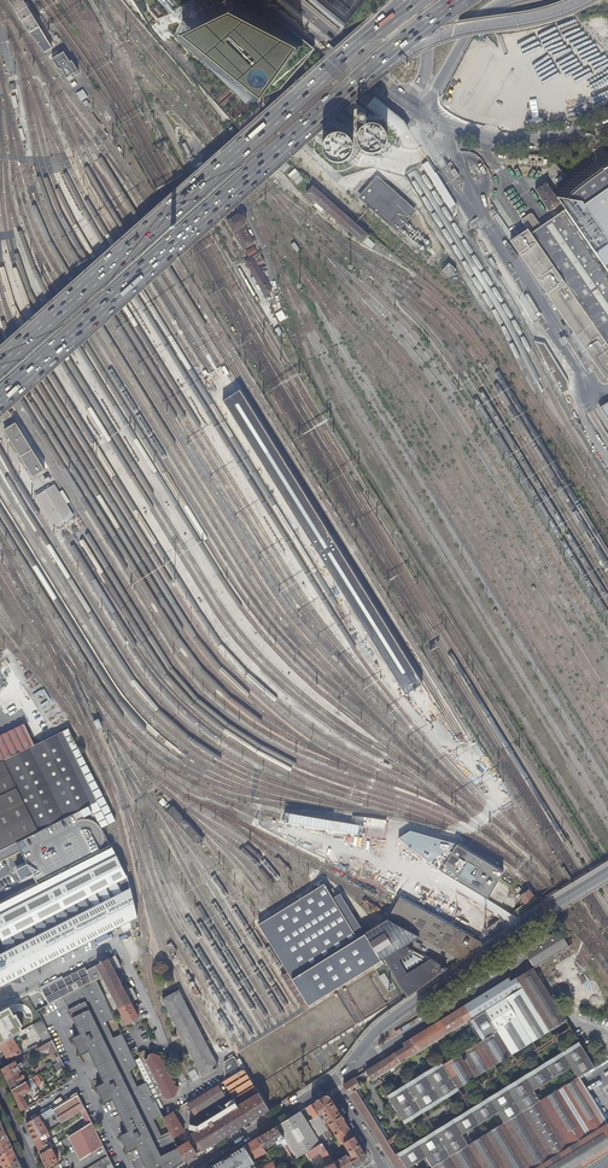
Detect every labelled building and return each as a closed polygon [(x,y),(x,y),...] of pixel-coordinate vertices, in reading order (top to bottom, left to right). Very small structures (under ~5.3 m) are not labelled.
[(29,33),(40,27),(23,0),(9,0),(29,33)] [(179,8),(192,0),(171,0),(179,8)] [(315,50),(310,47),(276,19),(269,22),(242,5),(242,4),(241,2),(240,2),(238,3),(234,0),(233,0),(182,20),(258,98),(270,86),(272,89),(315,50)] [(362,0),(314,0),(345,25),(364,2),(362,0)] [(151,9),(158,17),(164,15),(155,6),(154,7),(151,9)] [(53,47),(40,27),(29,33),(45,52),(53,47)] [(57,57),(51,61),(58,71),(59,70),(64,78),(69,75),(68,74),(70,73),(66,66),(64,67),(57,57)] [(240,126),(233,119),(230,122),(237,129),(240,126)] [(360,148),(364,151),(368,153),(373,153),(378,152),(382,150),(385,146),(386,141),(387,136),(385,132),(382,128),(378,125),(374,124),(369,124),(364,126),(360,129),(357,134),(357,139),(358,144),(360,148)] [(260,138),(254,132),(253,132),(251,134),(251,135),(256,141),(257,141),(259,139),(260,138)] [(325,157),(329,160),(334,162),(338,162),(343,161),(347,159),(350,155),(352,150),(352,145),(351,141),(348,137),(344,134),(339,133),(334,133),(329,135),(325,138),(323,143),(322,148),(323,153),(325,157)] [(278,159),(272,152),(271,152),(269,154),(275,161),(278,160),(278,159)] [(435,172),(428,161),(422,165),(449,208),(456,204),(436,172),(435,172)] [(554,162),(551,165),(560,175),(563,172),(554,162)] [(565,210),(607,273),(607,164),(601,168),(602,170),(587,180),(566,197),(557,198),(561,204),(562,206),(565,210)] [(214,168),(205,173),(214,189),(220,185),(214,174),(217,173),(214,168)] [(377,177),(360,196),(398,228),(415,209),(377,177)] [(557,198),(547,182),(536,190),(550,211),(561,204),(557,198)] [(348,231),(361,243),(368,235),(313,186),(306,194),(340,224),(338,226),(346,233),(348,231)] [(184,242),(167,211),(166,210),(163,213),(163,214),(181,245),(184,243),(184,242)] [(512,242),(553,303),(587,353),(606,381),(607,379),(607,273),(565,210),(541,226),(534,216),(533,215),(532,215),(531,215),(524,221),(523,222),(523,223),(529,231),(512,242)] [(245,261),(264,295),(271,291),(252,257),(245,261)] [(546,344),(544,345),(552,358),(554,357),(546,344)] [(552,358),(544,345),(540,348),(544,355),(542,356),(546,362),(552,358)] [(406,694),(422,684),(240,390),(224,400),(406,694)] [(11,415),(8,411),(5,406),(0,409),(0,422),(11,415)] [(4,430),(33,476),(44,469),(15,423),(4,430)] [(73,516),(54,485),(37,496),(56,527),(73,516)] [(35,745),(25,725),(0,737),(0,762),(35,745)] [(95,813),(103,829),(117,822),(108,806),(109,805),(69,728),(58,734),(93,804),(89,806),(94,812),(95,812),(95,813)] [(17,842),(41,831),(44,829),(89,806),(93,804),(58,734),(35,745),(0,762),(0,851),(17,842)] [(41,831),(17,842),(21,851),(25,858),(29,865),(18,871),(23,881),(34,876),(37,882),(59,871),(81,860),(86,857),(100,850),(112,844),(103,829),(95,813),(95,812),(94,812),(89,806),(44,829),(41,831)] [(410,831),(399,838),(443,873),(488,899),(504,872),(456,844),(410,831)] [(0,901),(0,932),(8,949),(132,886),(129,878),(112,844),(100,850),(86,857),(81,860),(59,871),(37,882),(0,901)] [(570,878),(564,867),(561,869),(568,880),(570,878)] [(457,958),(479,942),(397,897),(394,902),(390,908),(387,915),(385,918),(376,924),(362,933),(336,893),(332,895),(326,885),(323,887),(318,880),(311,884),(314,889),(311,890),(305,894),(299,898),(293,902),(285,906),(281,909),(272,914),(262,921),(256,924),(305,1003),(381,957),(405,996),(444,968),(401,945),(415,936),(457,958)] [(0,953),(0,987),(138,917),(132,886),(8,949),(0,953)] [(532,896),(528,889),(518,896),(521,899),(518,901),(521,904),(532,896)] [(500,929),(496,922),(488,928),(493,934),(500,929)] [(524,952),(533,968),(568,947),(559,931),(524,952)] [(171,941),(165,945),(170,954),(176,951),(171,941)] [(31,997),(38,1011),(62,998),(96,980),(112,1012),(119,1009),(127,1024),(139,1018),(131,1002),(138,999),(132,988),(126,991),(115,970),(121,967),(116,956),(87,971),(86,969),(31,997)] [(517,978),(550,1031),(560,1025),(566,1021),(533,968),(523,975),(517,978)] [(386,990),(391,988),(384,972),(378,975),(386,990)] [(405,1047),(367,1071),(373,1081),(473,1018),(486,1038),(390,1098),(404,1122),(550,1031),(517,978),(511,982),(509,979),(463,1007),(403,1044),(405,1047)] [(184,1161),(178,1148),(172,1138),(169,1131),(160,1135),(153,1119),(162,1114),(146,1082),(137,1087),(128,1071),(138,1066),(136,1061),(135,1060),(122,1034),(112,1038),(104,1022),(114,1018),(112,1012),(96,980),(62,998),(74,1023),(79,1034),(71,1038),(80,1055),(88,1051),(103,1083),(95,1087),(104,1104),(112,1100),(127,1131),(119,1135),(128,1152),(136,1148),(146,1167),(173,1167),(184,1161)] [(203,1075),(218,1067),(180,992),(164,1000),(203,1075)] [(26,1016),(20,1006),(8,1012),(14,1022),(26,1016)] [(52,1040),(42,1021),(33,1026),(44,1045),(52,1040)] [(471,1024),(467,1026),(474,1037),(477,1035),(471,1024)] [(13,1037),(0,1045),(0,1047),(8,1060),(21,1052),(13,1037)] [(57,1051),(52,1040),(44,1045),(38,1048),(41,1053),(47,1049),(48,1050),(50,1049),(51,1052),(49,1053),(50,1055),(57,1051)] [(483,1105),(401,1156),(393,1145),(391,1146),(384,1150),(396,1167),(407,1167),(406,1166),(424,1156),(430,1166),(426,1167),(583,1167),(607,1153),(607,1124),(607,1123),(607,1124),(578,1078),(540,1100),(533,1090),(571,1067),(578,1077),(594,1067),(580,1044),(483,1105)] [(29,1053),(37,1049),(35,1045),(27,1049),(29,1053)] [(145,1050),(138,1053),(161,1099),(165,1097),(171,1099),(177,1096),(179,1087),(176,1086),(177,1082),(172,1080),(175,1076),(170,1075),(172,1071),(167,1069),(161,1056),(152,1053),(150,1055),(149,1056),(148,1056),(145,1050)] [(234,1075),(243,1069),(237,1060),(236,1061),(231,1060),(229,1058),(225,1061),(234,1075)] [(15,1061),(2,1069),(7,1080),(18,1073),(21,1071),(20,1069),(22,1068),(23,1066),(22,1066),(23,1065),(22,1063),(18,1065),(15,1061)] [(254,1118),(269,1109),(243,1069),(234,1075),(218,1084),(218,1085),(196,1099),(187,1104),(193,1114),(225,1095),(230,1092),(237,1104),(191,1133),(202,1150),(254,1118)] [(194,1069),(187,1072),(192,1081),(199,1078),(194,1069)] [(18,1073),(7,1080),(11,1090),(24,1083),(23,1080),(24,1079),(24,1078),(25,1077),(24,1075),(22,1075),(20,1076),(18,1073)] [(24,1083),(11,1090),(21,1111),(29,1106),(22,1096),(37,1087),(32,1078),(27,1081),(29,1084),(28,1084),(26,1082),(24,1083)] [(360,1088),(354,1079),(344,1085),(381,1144),(387,1140),(389,1138),(358,1089),(360,1088)] [(76,1093),(27,1123),(34,1140),(48,1132),(49,1132),(42,1121),(55,1113),(61,1123),(79,1112),(81,1111),(85,1109),(76,1093)] [(335,1134),(348,1126),(329,1097),(325,1096),(311,1104),(318,1115),(322,1112),(326,1112),(327,1114),(325,1115),(325,1117),(335,1134)] [(299,1111),(276,1126),(288,1146),(296,1158),(305,1152),(319,1143),(299,1111)] [(184,1130),(173,1112),(164,1118),(169,1131),(172,1138),(184,1130)] [(103,1146),(91,1122),(87,1124),(68,1137),(79,1158),(83,1159),(103,1146)] [(288,1146),(276,1126),(257,1138),(263,1147),(267,1145),(268,1147),(273,1143),(279,1152),(282,1150),(288,1146)] [(348,1126),(335,1134),(338,1140),(330,1145),(327,1139),(321,1142),(330,1156),(335,1153),(333,1149),(344,1142),(353,1158),(352,1159),(349,1154),(347,1155),(347,1153),(333,1162),(337,1167),(352,1167),(365,1160),(366,1155),(348,1126)] [(327,1139),(332,1136),(328,1131),(323,1134),(327,1139)] [(48,1132),(34,1140),(40,1154),(52,1147),(53,1146),(54,1145),(53,1144),(52,1145),(50,1142),(48,1142),(46,1138),(50,1136),(48,1132)] [(12,1147),(7,1135),(0,1139),(0,1155),(12,1147)] [(263,1147),(257,1138),(244,1145),(253,1160),(266,1152),(263,1147)] [(387,1140),(381,1144),(384,1150),(391,1146),(387,1140)] [(184,1161),(196,1154),(189,1141),(178,1148),(184,1161)] [(333,1162),(330,1156),(321,1142),(319,1143),(305,1152),(309,1160),(320,1153),(328,1165),(324,1167),(337,1167),(333,1162)] [(250,1164),(254,1161),(253,1160),(244,1145),(230,1154),(226,1157),(227,1159),(223,1161),(222,1159),(207,1167),(252,1167),(250,1164)] [(296,1158),(288,1146),(282,1150),(285,1154),(272,1162),(275,1167),(279,1167),(296,1158)] [(18,1160),(12,1147),(0,1155),(0,1159),(4,1167),(5,1167),(18,1160)] [(40,1154),(47,1167),(48,1167),(58,1162),(52,1147),(40,1154)] [(107,1166),(111,1163),(108,1156),(88,1167),(103,1167),(107,1166)] [(272,1162),(269,1158),(268,1156),(255,1164),(258,1167),(275,1167),(272,1162)] [(18,1160),(5,1167),(22,1167),(18,1160)]
